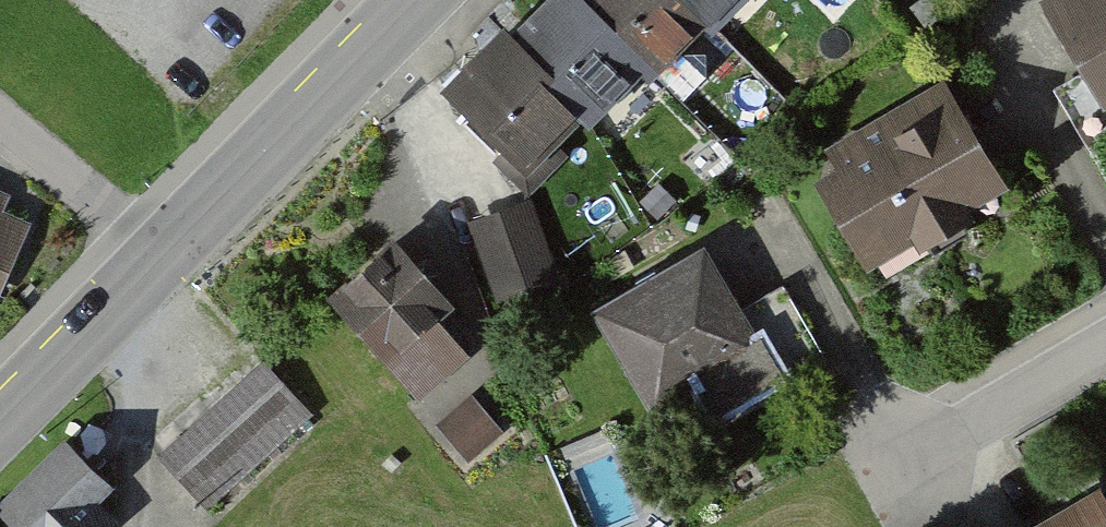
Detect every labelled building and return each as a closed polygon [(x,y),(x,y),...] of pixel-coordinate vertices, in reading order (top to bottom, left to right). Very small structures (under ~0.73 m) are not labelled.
[(431,97),(534,197),(570,161),(551,143),(571,122),(581,132),(637,74),(646,83),(693,35),(700,41),(740,0),(539,0),(498,42),(491,35),(431,97)] [(1029,5),(1090,116),(1105,108),(1105,0),(1037,0),(1029,5)] [(931,92),(801,164),(861,270),(990,199),(931,92)] [(22,223),(6,218),(10,201),(0,197),(0,282),(22,223)] [(536,209),(474,226),(496,302),(558,285),(536,209)] [(477,348),(383,244),(317,304),(411,408),(477,348)] [(742,314),(714,258),(600,315),(667,449),(835,365),(797,287),(742,314)] [(318,423),(268,366),(163,456),(213,513),(318,423)] [(504,439),(472,407),(448,432),(480,463),(504,439)] [(62,449),(0,510),(0,523),(4,526),(102,526),(91,515),(110,497),(62,449)] [(1053,526),(1105,526),(1105,524),(1095,504),(1053,526)]
